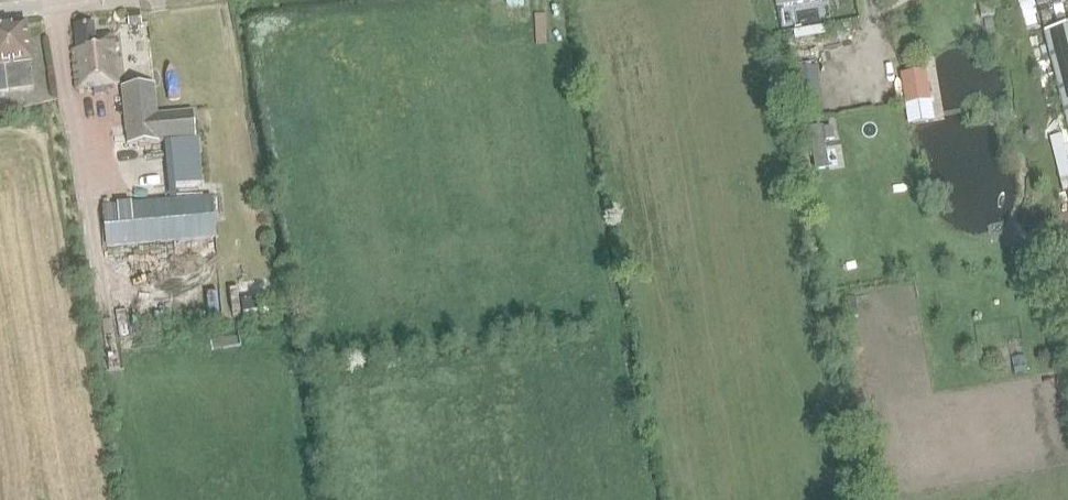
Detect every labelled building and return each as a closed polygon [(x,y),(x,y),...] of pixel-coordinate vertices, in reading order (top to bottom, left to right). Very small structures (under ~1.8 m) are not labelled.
[(980,13),(981,18),(994,15),(993,14),(991,0),(978,0),(980,13)] [(138,14),(126,15),(127,26),(139,25),(138,14)] [(8,25),(0,26),(0,64),(4,63),(7,91),(32,88),(28,60),(29,60),(24,23),(20,24),(18,22),(10,22),(8,25)] [(71,53),(75,89),(117,85),(111,35),(92,37),(91,25),(72,27),(75,52),(71,53)] [(1067,127),(1067,25),(1044,31),(1067,127)] [(822,107),(816,66),(793,69),(799,110),(822,107)] [(908,104),(930,100),(924,70),(903,73),(908,104)] [(153,84),(121,88),(125,133),(112,134),(114,154),(129,153),(128,145),(196,138),(193,111),(156,115),(153,84)] [(823,140),(832,139),(830,124),(806,127),(811,169),(826,168),(823,140)] [(213,198),(105,207),(108,247),(216,238),(213,198)] [(264,279),(240,280),(241,304),(265,303),(264,279)]
